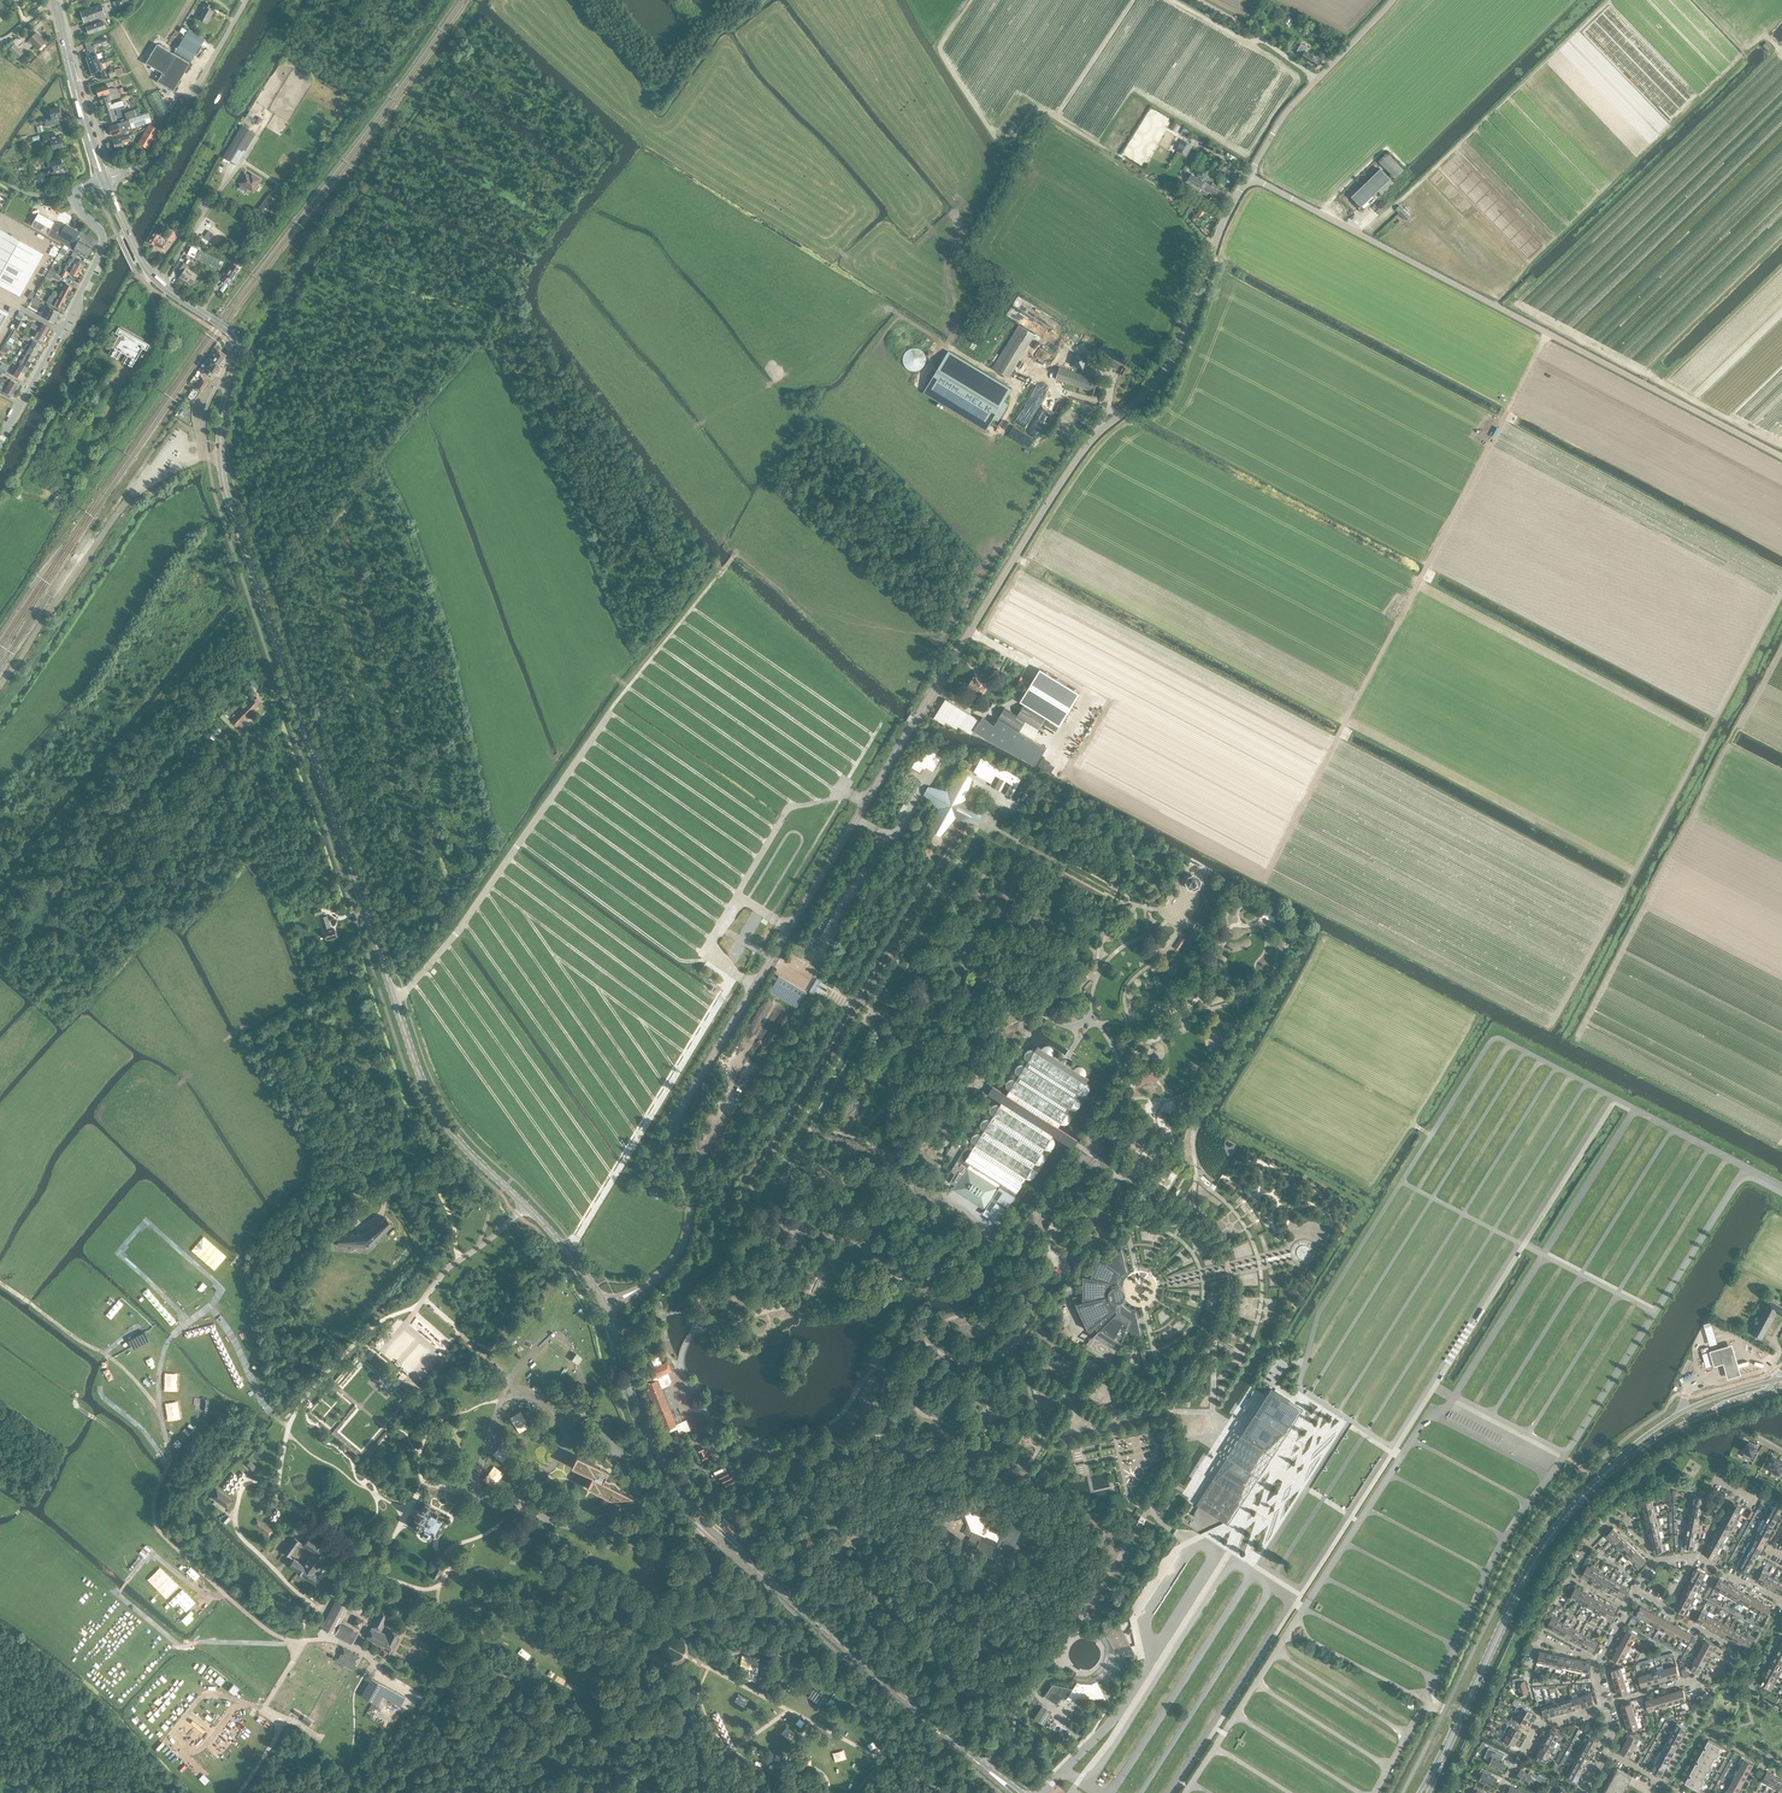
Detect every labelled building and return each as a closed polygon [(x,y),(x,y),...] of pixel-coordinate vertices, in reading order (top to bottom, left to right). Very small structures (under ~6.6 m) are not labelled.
[(211,15),(214,11),(209,9),(211,5),(205,2),(202,7),(204,8),(198,18),(206,23),(211,15)] [(102,4),(81,12),(84,22),(105,14),(102,4)] [(89,34),(106,28),(103,21),(86,27),(89,34)] [(157,43),(145,62),(162,72),(159,79),(175,88),(191,61),(205,38),(189,29),(174,54),(157,43)] [(39,48),(45,42),(36,32),(29,39),(30,40),(28,41),(30,44),(32,42),(39,48)] [(106,38),(105,38),(92,42),(94,47),(108,43),(106,38)] [(1767,51),(1772,47),(1767,41),(1762,46),(1767,51)] [(1319,60),(1310,54),(1304,51),(1306,47),(1300,43),(1296,50),(1302,54),(1300,57),(1306,61),(1315,66),(1315,65),(1316,65),(1317,63),(1319,60)] [(14,44),(9,48),(18,57),(23,53),(14,44)] [(87,57),(89,64),(103,59),(103,57),(102,57),(101,52),(96,54),(95,48),(89,50),(91,55),(87,57)] [(103,59),(89,64),(92,73),(96,71),(98,78),(105,76),(103,69),(101,69),(99,64),(104,62),(103,59)] [(117,88),(107,88),(106,85),(96,88),(99,96),(109,92),(110,92),(111,94),(111,95),(118,92),(124,91),(123,87),(117,89),(117,88)] [(102,104),(111,101),(110,100),(123,96),(122,92),(118,93),(118,92),(111,95),(111,94),(100,98),(102,104)] [(111,101),(102,104),(104,110),(123,104),(122,100),(111,103),(111,101)] [(123,104),(104,110),(105,115),(114,112),(113,110),(116,109),(117,112),(120,111),(120,109),(124,108),(123,104)] [(57,116),(60,115),(58,107),(49,109),(51,114),(49,114),(50,119),(44,120),(46,126),(58,123),(57,116)] [(138,108),(125,112),(126,118),(140,113),(138,108)] [(246,117),(259,123),(262,117),(259,116),(257,119),(250,115),(252,112),(249,110),(246,117)] [(105,115),(107,122),(116,120),(116,118),(122,116),(120,111),(117,112),(117,114),(115,115),(114,112),(105,115)] [(135,127),(151,122),(149,113),(129,119),(129,120),(109,126),(112,135),(136,128),(135,127)] [(1174,131),(1178,124),(1174,122),(1170,129),(1174,131)] [(148,147),(159,129),(149,124),(146,129),(143,127),(142,130),(144,132),(138,142),(148,147)] [(242,125),(223,156),(236,164),(255,133),(242,125)] [(53,148),(62,146),(59,137),(56,138),(54,132),(42,136),(44,141),(48,140),(49,144),(51,143),(53,148)] [(1191,137),(1200,143),(1203,138),(1193,133),(1191,137)] [(121,141),(132,138),(131,134),(113,140),(115,148),(123,146),(121,141)] [(1177,149),(1182,153),(1186,155),(1192,146),(1182,140),(1177,149)] [(1395,179),(1404,170),(1386,152),(1377,161),(1395,179)] [(57,168),(62,167),(59,159),(50,161),(51,166),(49,167),(50,170),(45,172),(46,178),(59,174),(57,168)] [(1224,171),(1227,166),(1221,163),(1218,168),(1224,171)] [(1227,166),(1224,171),(1230,175),(1233,170),(1227,166)] [(1381,195),(1394,183),(1380,169),(1351,197),(1361,206),(1377,191),(1381,195)] [(245,174),(240,183),(253,191),(260,179),(251,174),(250,175),(248,176),(245,174)] [(1200,191),(1205,182),(1191,174),(1186,183),(1200,191)] [(1211,194),(1216,185),(1212,183),(1210,186),(1205,182),(1200,191),(1207,195),(1209,192),(1211,194)] [(1216,185),(1211,194),(1213,195),(1213,194),(1218,196),(1218,198),(1222,200),(1226,194),(1218,190),(1220,187),(1216,185)] [(258,208),(265,213),(276,199),(269,194),(258,208)] [(1213,194),(1213,195),(1209,200),(1219,206),(1222,200),(1218,198),(1218,196),(1213,194)] [(1403,217),(1407,213),(1399,206),(1395,210),(1403,217)] [(1204,212),(1199,209),(1195,217),(1200,219),(1204,212)] [(46,234),(54,222),(38,212),(30,225),(46,234)] [(64,224),(54,222),(46,234),(72,249),(72,250),(73,249),(75,245),(72,243),(75,238),(80,229),(77,227),(76,230),(64,224)] [(171,241),(175,234),(176,232),(175,232),(178,227),(169,222),(166,229),(168,230),(164,237),(171,241)] [(1209,230),(1205,228),(1204,230),(1210,233),(1209,235),(1211,236),(1214,230),(1213,229),(1214,227),(1212,225),(1209,230)] [(20,296),(44,254),(0,229),(0,284),(20,296)] [(208,240),(213,232),(208,229),(203,237),(208,240)] [(154,245),(154,244),(161,248),(164,242),(158,239),(160,235),(159,234),(157,232),(157,233),(155,232),(149,242),(154,245)] [(75,245),(73,249),(72,250),(86,257),(92,247),(75,238),(72,243),(75,245)] [(218,270),(223,262),(191,246),(187,255),(218,270)] [(80,272),(85,262),(80,259),(79,262),(78,262),(77,264),(73,262),(75,258),(73,257),(72,259),(70,258),(67,263),(69,265),(69,266),(80,272)] [(238,268),(241,263),(236,260),(222,281),(226,284),(229,278),(231,279),(238,268)] [(191,284),(197,275),(186,267),(188,265),(184,263),(178,271),(182,273),(180,277),(184,280),(184,279),(191,284)] [(77,277),(80,272),(69,266),(67,264),(61,275),(65,277),(68,272),(77,277)] [(50,269),(47,273),(59,280),(61,276),(60,275),(56,273),(50,269)] [(65,283),(57,297),(64,300),(72,287),(65,283)] [(60,308),(64,300),(57,297),(50,294),(46,301),(53,305),(54,304),(60,308)] [(9,313),(0,308),(0,328),(9,313)] [(44,318),(53,323),(58,312),(50,308),(44,318)] [(16,316),(18,318),(21,319),(24,314),(20,311),(16,316)] [(19,330),(23,322),(18,320),(14,327),(19,330)] [(49,328),(48,327),(42,324),(40,327),(32,323),(28,321),(26,324),(35,329),(45,335),(49,328)] [(1035,334),(1019,325),(993,368),(1004,374),(1023,342),(1028,345),(1035,334)] [(143,348),(146,350),(150,344),(119,327),(116,333),(119,335),(109,354),(117,358),(121,352),(128,356),(125,362),(133,367),(143,348)] [(42,341),(45,335),(35,329),(32,335),(42,341)] [(40,344),(32,340),(24,335),(23,338),(29,341),(27,344),(37,350),(40,344)] [(34,355),(37,350),(27,344),(26,344),(25,346),(28,348),(26,351),(34,355)] [(1117,369),(1124,359),(1102,344),(1096,354),(1117,369)] [(21,348),(18,354),(31,361),(34,355),(26,351),(23,349),(21,348)] [(909,349),(906,351),(904,355),(903,358),(903,362),(904,366),(907,369),(910,371),(914,371),(917,371),(921,369),(924,367),(926,363),(926,359),(925,356),(923,352),(921,350),(917,348),(913,348),(909,349)] [(945,348),(920,388),(982,427),(990,415),(994,418),(1004,402),(1000,399),(1007,387),(945,348)] [(211,358),(208,362),(209,362),(203,371),(211,377),(215,372),(216,374),(221,367),(218,365),(226,355),(219,351),(213,359),(211,358)] [(1083,369),(1087,357),(1075,353),(1071,365),(1083,369)] [(19,358),(17,361),(28,367),(31,361),(18,354),(16,356),(19,358)] [(25,373),(28,367),(17,361),(14,359),(12,362),(18,365),(16,367),(16,368),(25,373)] [(8,367),(1,363),(0,366),(0,370),(5,373),(8,367)] [(22,378),(25,373),(16,368),(16,367),(15,367),(11,372),(22,378)] [(1096,396),(1102,379),(1097,377),(1096,380),(1060,368),(1056,379),(1091,391),(1090,394),(1096,396)] [(1095,377),(1097,370),(1091,369),(1089,375),(1095,377)] [(198,384),(201,378),(195,375),(192,381),(198,384)] [(4,378),(2,382),(15,389),(18,383),(10,379),(9,381),(4,378)] [(202,378),(196,388),(201,391),(208,382),(202,378)] [(2,382),(1,382),(0,384),(0,386),(2,387),(0,391),(0,393),(9,398),(11,394),(12,395),(15,389),(2,382)] [(1469,471),(1477,453),(1473,452),(1466,470),(1469,471)] [(12,495),(19,499),(22,494),(16,489),(12,495)] [(53,502),(59,506),(62,500),(56,496),(53,502)] [(981,692),(987,682),(976,675),(974,678),(971,679),(970,681),(970,684),(968,688),(972,690),(973,687),(981,692)] [(1025,677),(1021,675),(1018,681),(1026,685),(1030,677),(1026,675),(1025,677)] [(253,679),(249,682),(252,685),(250,687),(254,692),(257,690),(256,689),(260,686),(253,679)] [(999,718),(1020,732),(1033,740),(1039,730),(1054,705),(1040,696),(1032,710),(1024,705),(1018,715),(1005,708),(999,718)] [(233,729),(236,726),(237,727),(258,703),(260,701),(256,698),(254,700),(252,698),(247,703),(248,704),(232,722),(227,718),(229,716),(224,712),(219,717),(233,729)] [(945,698),(933,718),(944,725),(946,722),(957,729),(959,726),(971,734),(974,730),(1002,748),(1003,747),(1021,758),(1022,757),(1035,765),(1046,748),(1033,740),(1020,732),(999,718),(995,725),(982,717),(980,720),(945,698)] [(935,744),(930,753),(928,751),(926,755),(925,754),(922,758),(923,759),(922,762),(917,759),(912,767),(920,772),(923,767),(925,769),(926,767),(933,771),(940,759),(945,758),(949,752),(935,744)] [(973,773),(992,781),(990,785),(999,789),(1004,779),(995,775),(1000,765),(981,757),(973,773)] [(911,789),(915,782),(906,777),(902,783),(911,789)] [(1021,778),(1012,796),(1020,800),(1029,782),(1021,778)] [(1006,781),(1001,791),(1009,795),(1014,785),(1006,781)] [(1193,878),(1190,879),(1190,880),(1189,882),(1189,883),(1190,886),(1191,886),(1193,887),(1194,887),(1196,886),(1197,886),(1197,885),(1198,883),(1198,882),(1197,879),(1196,879),(1193,878)] [(1165,892),(1161,901),(1167,904),(1171,894),(1165,892)] [(1275,922),(1277,917),(1263,910),(1261,915),(1275,922)] [(320,933),(322,941),(336,936),(333,928),(328,930),(327,928),(330,927),(326,916),(318,918),(322,930),(324,929),(325,931),(320,933)] [(1291,935),(1297,938),(1301,932),(1295,928),(1291,935)] [(1185,939),(1181,936),(1174,946),(1179,949),(1185,939)] [(827,956),(800,940),(794,951),(821,967),(827,956)] [(1075,975),(1077,981),(1083,982),(1087,978),(1086,972),(1080,971),(1075,975)] [(776,981),(770,991),(797,1007),(803,997),(776,981)] [(1071,986),(1066,992),(1068,998),(1075,1000),(1080,994),(1078,988),(1071,986)] [(1001,999),(1005,1006),(1010,1002),(1006,996),(1001,999)] [(955,1174),(949,1182),(955,1186),(953,1189),(985,1209),(987,1206),(992,1209),(996,1203),(997,1204),(1000,1206),(997,1212),(1002,1215),(1016,1193),(1025,1180),(1027,1180),(1029,1180),(1031,1180),(1033,1179),(1033,1178),(1034,1177),(1035,1176),(1035,1175),(1035,1173),(1034,1169),(1032,1168),(1034,1165),(1036,1165),(1039,1165),(1041,1165),(1043,1163),(1044,1161),(1045,1159),(1045,1157),(1044,1156),(1043,1155),(1042,1153),(1044,1150),(1046,1151),(1048,1151),(1050,1150),(1051,1149),(1052,1149),(1053,1147),(1054,1146),(1054,1145),(1054,1144),(1054,1142),(1052,1140),(1051,1138),(1054,1133),(1056,1135),(1057,1132),(1059,1129),(1057,1128),(1060,1124),(1062,1125),(1065,1125),(1066,1125),(1068,1124),(1069,1122),(1070,1122),(1070,1120),(1070,1118),(1070,1116),(1069,1114),(1067,1112),(1069,1109),(1071,1110),(1074,1110),(1076,1110),(1077,1109),(1079,1108),(1079,1106),(1080,1104),(1080,1102),(1079,1100),(1078,1099),(1077,1098),(1079,1095),(1081,1096),(1085,1095),(1087,1094),(1089,1091),(1089,1089),(1089,1087),(1088,1086),(1087,1084),(1086,1083),(1089,1079),(1086,1077),(1086,1076),(1087,1074),(1087,1073),(1087,1072),(1086,1070),(1085,1069),(1085,1068),(1084,1068),(1083,1067),(1082,1067),(1081,1066),(1079,1066),(1078,1066),(1077,1067),(1076,1067),(1075,1068),(1074,1069),(1065,1064),(1067,1061),(1065,1060),(1063,1059),(1061,1061),(1053,1056),(1053,1053),(1054,1051),(1053,1049),(1052,1047),(1051,1047),(1050,1046),(1049,1046),(1047,1045),(1046,1045),(1044,1045),(1043,1046),(1042,1047),(1041,1048),(1037,1046),(1035,1050),(1032,1049),(1031,1049),(1029,1049),(1027,1050),(1026,1051),(1025,1053),(1024,1054),(1024,1056),(1024,1058),(1025,1059),(1026,1060),(1026,1061),(1027,1062),(1025,1065),(1024,1064),(1023,1064),(1021,1064),(1020,1064),(1019,1064),(1017,1065),(1017,1066),(1016,1067),(1015,1067),(1015,1068),(1015,1069),(1014,1071),(1015,1073),(1015,1074),(1016,1075),(1018,1076),(1016,1079),(1013,1078),(1011,1078),(1008,1079),(1007,1081),(1005,1083),(1005,1084),(1005,1086),(1005,1088),(1006,1089),(1008,1091),(1006,1095),(1004,1094),(1003,1097),(1001,1100),(1002,1100),(999,1105),(997,1104),(995,1104),(994,1104),(992,1105),(990,1106),(990,1107),(988,1109),(988,1110),(988,1111),(989,1113),(989,1114),(990,1115),(992,1116),(989,1120),(987,1119),(983,1119),(982,1120),(981,1120),(980,1121),(979,1123),(979,1124),(979,1127),(979,1128),(980,1130),(981,1130),(982,1131),(980,1134),(978,1133),(975,1133),(972,1134),(970,1136),(969,1139),(970,1141),(970,1143),(971,1144),(973,1146),(970,1150),(965,1147),(950,1171),(955,1174)] [(960,1154),(963,1149),(953,1142),(947,1153),(954,1157),(957,1152),(960,1154)] [(650,1196),(655,1198),(660,1196),(662,1191),(660,1187),(655,1185),(651,1187),(648,1192),(650,1196)] [(1175,1188),(1171,1194),(1175,1197),(1179,1190),(1175,1188)] [(338,1234),(337,1245),(365,1247),(366,1246),(370,1246),(370,1248),(393,1225),(385,1217),(366,1233),(338,1234)] [(1045,1225),(1047,1230),(1055,1227),(1052,1219),(1048,1220),(1045,1225)] [(1090,1327),(1095,1333),(1087,1341),(1088,1341),(1096,1333),(1119,1348),(1118,1350),(1126,1329),(1140,1333),(1140,1334),(1140,1333),(1135,1311),(1132,1310),(1128,1309),(1126,1307),(1123,1304),(1121,1302),(1122,1301),(1123,1300),(1124,1298),(1125,1297),(1125,1296),(1125,1294),(1125,1293),(1125,1291),(1124,1290),(1123,1289),(1122,1287),(1121,1287),(1120,1286),(1118,1285),(1117,1285),(1118,1282),(1119,1278),(1121,1275),(1123,1273),(1126,1270),(1121,1248),(1121,1249),(1105,1262),(1100,1257),(1099,1256),(1090,1277),(1083,1276),(1083,1275),(1082,1275),(1082,1301),(1075,1303),(1075,1302),(1087,1330),(1090,1327)] [(1779,1297),(1781,1292),(1773,1288),(1771,1293),(1779,1297)] [(1751,1334),(1762,1340),(1766,1334),(1772,1337),(1780,1321),(1781,1321),(1781,1320),(1781,1305),(1778,1303),(1779,1301),(1773,1298),(1772,1300),(1771,1300),(1771,1301),(1770,1301),(1755,1327),(1751,1334)] [(1732,1345),(1712,1350),(1716,1364),(1723,1362),(1728,1378),(1741,1374),(1732,1345)] [(1716,1364),(1712,1350),(1703,1353),(1707,1367),(1716,1364)] [(643,1370),(639,1371),(643,1382),(649,1397),(660,1424),(664,1432),(664,1434),(672,1431),(677,1429),(679,1434),(686,1432),(690,1430),(686,1420),(683,1421),(681,1414),(680,1412),(677,1405),(675,1403),(668,1386),(670,1383),(665,1373),(669,1372),(671,1371),(668,1362),(662,1364),(657,1352),(649,1355),(652,1361),(646,1364),(644,1357),(639,1359),(643,1370)] [(373,1379),(387,1391),(393,1384),(393,1383),(379,1371),(378,1372),(373,1379)] [(988,1383),(993,1389),(1001,1383),(996,1377),(988,1383)] [(1250,1430),(1247,1438),(1265,1450),(1283,1431),(1298,1409),(1273,1393),(1250,1430)] [(1252,1408),(1256,1410),(1263,1398),(1259,1396),(1252,1408)] [(1752,1462),(1757,1454),(1754,1453),(1756,1450),(1747,1444),(1741,1453),(1743,1455),(1742,1457),(1752,1462)] [(576,1455),(571,1466),(592,1477),(586,1487),(610,1499),(633,1497),(603,1482),(608,1471),(576,1455)] [(1767,1456),(1761,1467),(1766,1470),(1767,1467),(1773,1470),(1779,1460),(1775,1458),(1776,1457),(1773,1456),(1772,1456),(1771,1458),(1767,1456)] [(246,1465),(252,1471),(256,1466),(250,1460),(246,1465)] [(1773,1470),(1778,1473),(1776,1476),(1781,1479),(1781,1478),(1781,1461),(1781,1462),(1779,1460),(1773,1470)] [(1215,1480),(1198,1506),(1226,1523),(1238,1504),(1246,1479),(1248,1470),(1235,1462),(1215,1480)] [(724,1467),(714,1472),(715,1475),(717,1475),(719,1479),(721,1478),(722,1483),(724,1482),(725,1486),(725,1487),(726,1486),(727,1488),(732,1486),(731,1484),(735,1482),(733,1478),(732,1478),(730,1474),(729,1474),(727,1471),(725,1467),(724,1467)] [(211,1497),(228,1509),(234,1501),(217,1488),(211,1497)] [(1690,1501),(1703,1504),(1704,1497),(1695,1496),(1696,1494),(1691,1493),(1690,1501)] [(963,1509),(951,1513),(954,1520),(965,1516),(971,1530),(970,1531),(972,1532),(968,1540),(979,1544),(976,1550),(977,1550),(983,1553),(992,1557),(993,1554),(997,1546),(1001,1548),(1000,1552),(1000,1553),(1003,1555),(1004,1554),(1011,1557),(1015,1546),(1014,1545),(1015,1543),(1012,1541),(1017,1530),(1010,1527),(1011,1522),(1009,1520),(1007,1525),(1006,1525),(1002,1535),(988,1530),(991,1523),(985,1520),(987,1514),(981,1511),(978,1504),(977,1505),(975,1499),(966,1502),(967,1504),(962,1506),(963,1509)] [(1642,1502),(1644,1508),(1654,1506),(1652,1499),(1642,1502)] [(1781,1514),(1781,1511),(1781,1507),(1776,1503),(1777,1501),(1773,1499),(1769,1507),(1781,1514)] [(1703,1504),(1690,1501),(1689,1508),(1702,1510),(1703,1504)] [(450,1519),(450,1518),(449,1517),(448,1516),(447,1516),(447,1517),(446,1517),(429,1507),(430,1504),(426,1502),(421,1511),(417,1509),(413,1515),(418,1518),(416,1522),(415,1522),(414,1522),(413,1525),(414,1526),(416,1528),(418,1526),(424,1529),(422,1532),(421,1531),(420,1532),(419,1533),(420,1534),(421,1534),(422,1534),(423,1534),(427,1536),(427,1537),(427,1538),(428,1538),(429,1538),(430,1537),(430,1536),(429,1535),(431,1532),(436,1535),(443,1523),(446,1525),(448,1521),(449,1520),(450,1519)] [(1730,1508),(1739,1513),(1742,1507),(1733,1502),(1730,1508)] [(1645,1515),(1655,1512),(1658,1511),(1657,1505),(1654,1506),(1644,1508),(1645,1515)] [(1781,1514),(1769,1507),(1766,1513),(1769,1514),(1768,1514),(1778,1519),(1781,1514)] [(1702,1510),(1689,1508),(1688,1508),(1689,1508),(1688,1514),(1690,1515),(1700,1517),(1702,1510)] [(1739,1513),(1730,1508),(1727,1513),(1736,1518),(1738,1520),(1741,1514),(1739,1513)] [(1753,1510),(1750,1509),(1746,1516),(1747,1517),(1750,1519),(1754,1511),(1753,1510)] [(1655,1512),(1645,1515),(1647,1521),(1657,1519),(1657,1518),(1655,1512)] [(1735,1525),(1738,1520),(1736,1518),(1727,1513),(1724,1519),(1735,1525)] [(1765,1520),(1774,1525),(1778,1519),(1768,1514),(1765,1520)] [(1690,1515),(1689,1521),(1699,1523),(1700,1517),(1690,1515)] [(274,1530),(257,1518),(253,1524),(269,1536),(274,1530)] [(739,1528),(737,1527),(731,1522),(729,1524),(723,1518),(719,1523),(734,1537),(738,1532),(737,1530),(739,1528)] [(744,1520),(741,1518),(738,1522),(736,1520),(735,1521),(734,1520),(732,1522),(732,1521),(731,1522),(737,1527),(739,1524),(740,1526),(744,1520)] [(1648,1527),(1661,1524),(1660,1518),(1657,1518),(1657,1519),(1647,1521),(1648,1527)] [(1732,1531),(1735,1525),(1724,1519),(1720,1525),(1732,1531)] [(1774,1525),(1765,1520),(1762,1526),(1771,1531),(1774,1525)] [(1685,1527),(1698,1529),(1699,1523),(1689,1521),(1687,1521),(1685,1527)] [(1650,1534),(1660,1531),(1663,1530),(1661,1524),(1648,1527),(1650,1534)] [(1729,1537),(1732,1531),(1720,1525),(1717,1530),(1729,1537)] [(1759,1532),(1768,1537),(1771,1531),(1762,1526),(1759,1532)] [(1684,1533),(1697,1536),(1698,1529),(1685,1527),(1684,1533)] [(1611,1540),(1618,1532),(1613,1528),(1606,1535),(1611,1540)] [(1726,1542),(1729,1537),(1717,1530),(1714,1536),(1723,1541),(1726,1542)] [(1651,1540),(1661,1537),(1660,1531),(1650,1534),(1651,1540)] [(1620,1532),(1619,1533),(1618,1532),(1611,1540),(1616,1545),(1623,1537),(1621,1535),(1622,1534),(1620,1532)] [(1759,1532),(1756,1537),(1765,1542),(1768,1537),(1759,1532)] [(1683,1540),(1696,1542),(1697,1536),(1684,1533),(1683,1540)] [(1711,1542),(1720,1547),(1722,1548),(1726,1542),(1723,1541),(1714,1536),(1711,1542)] [(1750,1542),(1762,1548),(1765,1542),(1756,1537),(1753,1536),(1750,1542)] [(294,1537),(283,1552),(290,1556),(300,1541),(294,1537)] [(1626,1538),(1625,1538),(1623,1537),(1616,1545),(1618,1547),(1616,1549),(1619,1551),(1628,1541),(1627,1541),(1628,1540),(1626,1538)] [(1661,1537),(1651,1540),(1653,1546),(1663,1544),(1661,1537)] [(303,1565),(293,1558),(287,1565),(312,1583),(317,1576),(313,1573),(323,1559),(327,1562),(331,1555),(307,1538),(303,1544),(304,1544),(303,1545),(313,1552),(303,1565)] [(1696,1542),(1683,1540),(1682,1546),(1694,1549),(1696,1542)] [(1625,1553),(1632,1546),(1628,1541),(1619,1551),(1621,1553),(1622,1551),(1625,1553)] [(269,1542),(265,1548),(270,1552),(275,1547),(269,1542)] [(1720,1547),(1711,1542),(1708,1548),(1717,1553),(1720,1547)] [(1747,1547),(1750,1549),(1759,1554),(1762,1548),(1750,1542),(1747,1547)] [(1654,1553),(1664,1550),(1667,1550),(1665,1543),(1663,1544),(1653,1546),(1654,1553)] [(1625,1553),(1623,1555),(1623,1556),(1628,1560),(1630,1558),(1637,1550),(1632,1546),(1625,1553)] [(1756,1559),(1759,1554),(1750,1549),(1747,1547),(1744,1553),(1747,1554),(1756,1559)] [(1717,1553),(1708,1548),(1705,1554),(1714,1559),(1717,1553)] [(1634,1562),(1642,1555),(1637,1550),(1630,1558),(1634,1562)] [(1744,1553),(1741,1559),(1753,1565),(1756,1559),(1747,1554),(1744,1553)] [(1642,1555),(1634,1562),(1639,1567),(1647,1560),(1642,1555)] [(1737,1564),(1740,1566),(1749,1571),(1753,1565),(1741,1559),(1737,1564)] [(436,1565),(430,1576),(437,1580),(443,1568),(436,1565)] [(1583,1575),(1588,1578),(1594,1569),(1593,1569),(1588,1565),(1583,1575)] [(1594,1581),(1599,1572),(1601,1569),(1595,1566),(1593,1569),(1594,1569),(1588,1578),(1589,1578),(1589,1580),(1591,1581),(1593,1580),(1594,1581)] [(1694,1574),(1703,1579),(1706,1573),(1697,1568),(1694,1574)] [(1764,1569),(1762,1571),(1757,1580),(1763,1584),(1768,1574),(1765,1572),(1766,1570),(1764,1569)] [(1600,1584),(1605,1575),(1599,1572),(1594,1581),(1596,1582),(1596,1583),(1598,1585),(1600,1584)] [(1703,1579),(1694,1574),(1690,1580),(1702,1586),(1705,1580),(1703,1579)] [(1768,1574),(1763,1584),(1769,1587),(1774,1577),(1768,1574)] [(1606,1587),(1611,1578),(1605,1575),(1600,1584),(1606,1587)] [(1769,1587),(1775,1590),(1780,1581),(1777,1579),(1779,1576),(1776,1575),(1774,1577),(1769,1587)] [(1611,1590),(1616,1581),(1611,1578),(1606,1587),(1611,1590)] [(1720,1591),(1725,1582),(1719,1579),(1714,1588),(1720,1591)] [(1702,1586),(1690,1580),(1687,1585),(1696,1590),(1699,1592),(1702,1586)] [(1617,1593),(1622,1584),(1616,1581),(1611,1590),(1612,1591),(1612,1592),(1614,1593),(1615,1592),(1617,1593)] [(1726,1594),(1731,1585),(1725,1582),(1720,1591),(1726,1594)] [(1621,1597),(1622,1596),(1623,1597),(1628,1587),(1622,1584),(1617,1593),(1619,1594),(1619,1596),(1621,1597)] [(1696,1590),(1687,1585),(1684,1591),(1693,1596),(1696,1590)] [(1735,1586),(1733,1586),(1731,1585),(1726,1594),(1732,1597),(1737,1587),(1735,1586)] [(1577,1600),(1582,1591),(1581,1590),(1581,1589),(1579,1588),(1578,1589),(1576,1587),(1571,1597),(1577,1600)] [(1740,1588),(1737,1587),(1732,1597),(1737,1600),(1742,1591),(1740,1590),(1740,1588)] [(305,1595),(305,1594),(310,1597),(312,1594),(304,1588),(301,1592),(305,1595)] [(1582,1591),(1577,1600),(1582,1603),(1587,1594),(1585,1593),(1586,1591),(1583,1590),(1582,1591)] [(1696,1598),(1693,1596),(1684,1591),(1683,1594),(1682,1594),(1680,1596),(1681,1597),(1693,1603),(1696,1598)] [(1743,1603),(1748,1594),(1742,1591),(1737,1600),(1736,1603),(1739,1604),(1740,1602),(1743,1603)] [(1747,1609),(1754,1597),(1752,1596),(1752,1595),(1749,1593),(1748,1595),(1748,1594),(1743,1603),(1746,1605),(1745,1608),(1747,1609)] [(1587,1608),(1593,1597),(1587,1594),(1582,1603),(1585,1605),(1584,1607),(1587,1608)] [(1593,1597),(1587,1608),(1592,1611),(1593,1609),(1594,1609),(1599,1600),(1597,1599),(1597,1597),(1595,1596),(1594,1597),(1593,1597)] [(1693,1603),(1681,1597),(1678,1603),(1690,1609),(1693,1603)] [(1754,1610),(1759,1601),(1760,1599),(1758,1598),(1757,1599),(1754,1597),(1747,1609),(1750,1610),(1751,1608),(1754,1610)] [(1599,1600),(1594,1609),(1597,1611),(1595,1613),(1598,1615),(1599,1612),(1604,1603),(1603,1603),(1604,1601),(1601,1600),(1600,1601),(1599,1600)] [(349,1608),(335,1601),(321,1627),(335,1634),(341,1624),(349,1608)] [(1760,1613),(1765,1604),(1759,1601),(1754,1610),(1760,1613)] [(1605,1615),(1610,1606),(1604,1603),(1599,1612),(1605,1615)] [(1690,1609),(1678,1603),(1675,1608),(1687,1615),(1690,1609)] [(1765,1604),(1760,1613),(1766,1616),(1771,1607),(1765,1604)] [(1610,1606),(1605,1615),(1608,1617),(1607,1619),(1611,1622),(1614,1616),(1613,1615),(1616,1609),(1615,1609),(1615,1608),(1613,1606),(1612,1607),(1610,1606)] [(1642,1618),(1647,1609),(1641,1606),(1636,1615),(1642,1618)] [(1647,1621),(1652,1612),(1647,1609),(1642,1618),(1647,1621)] [(390,1650),(398,1634),(389,1630),(386,1635),(378,1631),(387,1614),(380,1610),(366,1638),(381,1646),(382,1645),(388,1648),(386,1651),(380,1648),(377,1654),(384,1657),(387,1652),(389,1653),(391,1650),(390,1650)] [(1701,1625),(1702,1624),(1707,1614),(1701,1611),(1696,1620),(1699,1622),(1699,1623),(1701,1625)] [(1652,1612),(1647,1621),(1653,1624),(1658,1615),(1652,1612)] [(1551,1628),(1553,1629),(1558,1620),(1560,1617),(1552,1613),(1550,1618),(1551,1619),(1547,1626),(1548,1626),(1548,1628),(1550,1629),(1551,1628)] [(1707,1614),(1702,1624),(1708,1627),(1713,1618),(1707,1614)] [(1658,1615),(1653,1624),(1659,1627),(1664,1618),(1658,1615)] [(1714,1630),(1719,1621),(1720,1618),(1714,1615),(1713,1618),(1708,1627),(1714,1630)] [(359,1628),(363,1620),(355,1616),(351,1624),(359,1628)] [(1659,1627),(1665,1631),(1670,1621),(1664,1618),(1659,1627)] [(1553,1629),(1555,1630),(1555,1632),(1557,1633),(1558,1632),(1559,1632),(1564,1623),(1558,1620),(1553,1629)] [(1665,1631),(1670,1634),(1675,1625),(1670,1621),(1665,1631)] [(1719,1621),(1714,1630),(1720,1633),(1725,1624),(1719,1621)] [(1109,1638),(1113,1648),(1114,1648),(1113,1654),(1136,1655),(1121,1627),(1114,1623),(1107,1636),(1109,1638)] [(1559,1632),(1559,1633),(1559,1634),(1561,1635),(1562,1634),(1565,1635),(1570,1626),(1564,1623),(1559,1632)] [(341,1624),(335,1634),(353,1644),(359,1633),(341,1624)] [(1670,1634),(1676,1637),(1681,1628),(1678,1626),(1679,1625),(1676,1624),(1676,1625),(1675,1625),(1670,1634)] [(1725,1636),(1730,1627),(1725,1624),(1720,1633),(1725,1636)] [(1565,1635),(1566,1636),(1566,1638),(1568,1639),(1569,1638),(1570,1639),(1575,1629),(1570,1626),(1565,1635)] [(1730,1627),(1725,1636),(1731,1639),(1736,1630),(1730,1627)] [(1676,1637),(1682,1640),(1687,1631),(1681,1628),(1676,1637)] [(1570,1639),(1571,1639),(1570,1640),(1573,1641),(1574,1640),(1576,1642),(1581,1632),(1575,1629),(1570,1639)] [(1628,1629),(1625,1635),(1634,1640),(1637,1634),(1628,1629)] [(1736,1630),(1731,1639),(1737,1642),(1742,1633),(1736,1630)] [(1102,1631),(1098,1637),(1104,1642),(1107,1648),(1108,1655),(1106,1663),(1102,1670),(1098,1674),(1090,1679),(1081,1678),(1075,1675),(1071,1681),(1080,1684),(1090,1685),(1099,1680),(1106,1673),(1110,1668),(1113,1657),(1113,1654),(1114,1648),(1109,1639),(1106,1636),(1102,1631)] [(1682,1640),(1687,1643),(1688,1643),(1693,1634),(1687,1631),(1682,1640)] [(1576,1642),(1582,1645),(1587,1635),(1581,1632),(1576,1642)] [(1737,1642),(1742,1645),(1747,1636),(1742,1633),(1737,1642)] [(1748,1649),(1753,1639),(1755,1640),(1756,1638),(1749,1634),(1747,1636),(1742,1645),(1748,1649)] [(1592,1639),(1587,1635),(1582,1645),(1587,1648),(1592,1639)] [(1625,1635),(1622,1641),(1631,1646),(1634,1640),(1625,1635)] [(1598,1642),(1592,1639),(1587,1648),(1593,1651),(1598,1642)] [(1703,1645),(1712,1650),(1715,1644),(1706,1639),(1703,1645)] [(1622,1641),(1619,1646),(1628,1651),(1631,1646),(1622,1641)] [(1700,1651),(1709,1656),(1712,1650),(1703,1645),(1700,1651)] [(1619,1646),(1615,1652),(1625,1657),(1628,1651),(1619,1646)] [(341,1654),(337,1660),(341,1663),(340,1665),(343,1667),(345,1664),(352,1668),(355,1662),(356,1662),(358,1656),(343,1647),(339,1653),(341,1654)] [(1539,1651),(1536,1664),(1543,1665),(1543,1663),(1546,1652),(1539,1651)] [(1697,1657),(1706,1662),(1709,1656),(1700,1651),(1697,1657)] [(1552,1654),(1551,1653),(1551,1652),(1548,1652),(1548,1653),(1546,1652),(1543,1663),(1550,1664),(1552,1654)] [(1621,1663),(1625,1657),(1615,1652),(1612,1658),(1613,1658),(1611,1660),(1614,1662),(1615,1660),(1621,1663)] [(1553,1653),(1553,1654),(1552,1654),(1550,1664),(1549,1667),(1555,1668),(1558,1655),(1556,1654),(1556,1653),(1553,1653)] [(1561,1654),(1560,1655),(1558,1655),(1555,1668),(1562,1670),(1563,1667),(1562,1667),(1565,1656),(1564,1656),(1564,1655),(1561,1654)] [(1773,1660),(1781,1665),(1781,1664),(1781,1657),(1776,1654),(1775,1656),(1773,1656),(1772,1659),(1773,1659),(1773,1660)] [(1562,1667),(1563,1667),(1569,1668),(1571,1658),(1569,1657),(1569,1656),(1566,1655),(1565,1656),(1562,1667)] [(1574,1657),(1573,1658),(1571,1658),(1569,1668),(1575,1669),(1577,1659),(1576,1657),(1574,1657)] [(1693,1662),(1703,1667),(1704,1665),(1705,1665),(1707,1663),(1706,1662),(1697,1657),(1693,1662)] [(1575,1669),(1582,1671),(1584,1660),(1577,1659),(1575,1669)] [(1582,1671),(1588,1672),(1590,1662),(1589,1662),(1589,1660),(1587,1660),(1586,1661),(1584,1660),(1582,1671)] [(1781,1671),(1781,1669),(1780,1668),(1781,1665),(1773,1660),(1770,1665),(1781,1672),(1781,1671)] [(1703,1667),(1693,1662),(1690,1668),(1699,1673),(1703,1667)] [(1677,1665),(1670,1667),(1673,1677),(1679,1675),(1677,1665)] [(1778,1677),(1781,1672),(1770,1665),(1768,1668),(1767,1668),(1766,1670),(1767,1671),(1778,1677)] [(1611,1670),(1613,1676),(1623,1673),(1621,1667),(1614,1669),(1614,1666),(1611,1667),(1611,1669),(1611,1670)] [(1670,1667),(1664,1669),(1667,1679),(1673,1677),(1670,1667)] [(1664,1669),(1658,1671),(1660,1681),(1667,1679),(1664,1669)] [(1654,1683),(1660,1681),(1658,1671),(1651,1673),(1654,1683)] [(1767,1671),(1763,1677),(1775,1683),(1778,1677),(1767,1671)] [(1613,1676),(1615,1682),(1625,1679),(1623,1673),(1613,1676)] [(1651,1673),(1645,1674),(1648,1684),(1654,1683),(1651,1673)] [(1645,1674),(1639,1676),(1642,1686),(1648,1684),(1645,1674)] [(378,1702),(381,1695),(383,1692),(402,1702),(406,1694),(378,1679),(371,1675),(361,1692),(378,1702)] [(1052,1684),(1044,1696),(1057,1704),(1060,1699),(1061,1699),(1064,1699),(1076,1700),(1076,1699),(1077,1698),(1103,1699),(1106,1699),(1103,1694),(1114,1690),(1102,1677),(1099,1679),(1096,1681),(1091,1684),(1081,1683),(1077,1682),(1074,1687),(1073,1688),(1072,1689),(1070,1688),(1069,1688),(1052,1684)] [(1514,1690),(1517,1689),(1519,1695),(1528,1693),(1524,1680),(1519,1682),(1518,1677),(1512,1679),(1514,1684),(1512,1684),(1514,1690)] [(1760,1683),(1767,1686),(1766,1688),(1771,1691),(1775,1683),(1763,1677),(1760,1683)] [(1615,1682),(1617,1689),(1626,1686),(1625,1679),(1615,1682)] [(1618,1695),(1628,1692),(1626,1686),(1617,1689),(1618,1695)] [(1683,1689),(1677,1691),(1680,1701),(1686,1699),(1683,1689)] [(1677,1691),(1671,1693),(1674,1703),(1680,1701),(1677,1691)] [(1592,1692),(1584,1694),(1587,1704),(1590,1703),(1591,1705),(1593,1704),(1593,1702),(1594,1702),(1592,1696),(1594,1696),(1592,1692)] [(1671,1693),(1665,1695),(1667,1704),(1674,1703),(1671,1693)] [(1584,1694),(1578,1696),(1581,1706),(1587,1704),(1584,1694)] [(1665,1695),(1658,1696),(1661,1706),(1667,1704),(1665,1695)] [(1578,1696),(1572,1698),(1575,1708),(1581,1706),(1578,1696)] [(1655,1708),(1661,1706),(1658,1696),(1652,1698),(1655,1708)] [(1515,1711),(1528,1718),(1532,1712),(1524,1708),(1526,1704),(1515,1698),(1512,1702),(1513,1705),(1517,1707),(1516,1707),(1515,1709),(1515,1710),(1515,1711)] [(1572,1698),(1565,1700),(1568,1710),(1575,1708),(1572,1698)] [(1652,1698),(1646,1700),(1648,1710),(1655,1708),(1652,1698)] [(1556,1699),(1552,1701),(1556,1713),(1562,1712),(1559,1702),(1559,1699),(1556,1700),(1556,1699)] [(1565,1700),(1559,1702),(1562,1712),(1568,1710),(1565,1700)] [(1550,1715),(1556,1713),(1552,1701),(1546,1702),(1550,1715)] [(1539,1704),(1540,1707),(1543,1717),(1550,1715),(1546,1702),(1539,1704)] [(1621,1705),(1623,1712),(1633,1709),(1631,1702),(1621,1705)] [(1009,1704),(1004,1722),(1012,1725),(1017,1706),(1009,1704)] [(1052,1713),(1043,1706),(1035,1718),(1044,1725),(1052,1713)] [(1623,1712),(1625,1718),(1635,1715),(1633,1709),(1623,1712)] [(1512,1715),(1509,1721),(1515,1724),(1517,1720),(1525,1725),(1528,1718),(1518,1713),(1516,1717),(1512,1715)] [(304,1715),(301,1720),(309,1726),(312,1721),(304,1715)] [(1625,1718),(1627,1724),(1637,1721),(1635,1715),(1625,1718)] [(1506,1732),(1517,1739),(1521,1732),(1515,1728),(1517,1725),(1515,1724),(1509,1721),(1501,1716),(1499,1720),(1506,1724),(1503,1730),(1506,1732)] [(1639,1728),(1637,1721),(1627,1724),(1629,1731),(1639,1728)] [(1677,1722),(1674,1728),(1684,1734),(1687,1728),(1677,1722)] [(1239,1725),(1226,1747),(1233,1751),(1245,1729),(1239,1725)] [(1681,1740),(1684,1734),(1674,1728),(1671,1734),(1681,1740)] [(1550,1729),(1547,1735),(1556,1740),(1559,1734),(1550,1729)] [(1514,1745),(1517,1739),(1506,1732),(1504,1736),(1499,1737),(1498,1737),(1496,1740),(1507,1746),(1509,1743),(1514,1745)] [(1589,1736),(1590,1734),(1587,1733),(1585,1737),(1588,1738),(1586,1742),(1595,1747),(1595,1746),(1598,1740),(1589,1736)] [(1630,1734),(1627,1740),(1636,1745),(1639,1739),(1630,1734)] [(1678,1745),(1681,1740),(1671,1734),(1668,1740),(1678,1745)] [(1553,1746),(1556,1740),(1547,1735),(1545,1735),(1544,1737),(1545,1738),(1544,1741),(1553,1746)] [(1723,1747),(1709,1739),(1705,1745),(1704,1746),(1719,1754),(1723,1747)] [(1592,1752),(1593,1750),(1594,1750),(1596,1748),(1595,1747),(1586,1742),(1583,1740),(1580,1746),(1592,1752)] [(1627,1740),(1624,1745),(1633,1750),(1636,1745),(1627,1740)] [(1668,1740),(1665,1746),(1675,1751),(1678,1745),(1668,1740)] [(1550,1752),(1553,1746),(1544,1741),(1542,1743),(1541,1743),(1540,1745),(1541,1746),(1541,1747),(1550,1752)] [(1024,1752),(1029,1746),(1027,1744),(1021,1750),(1024,1752)] [(1630,1756),(1633,1750),(1624,1745),(1621,1751),(1630,1756)] [(1579,1748),(1581,1749),(1579,1753),(1588,1758),(1589,1758),(1590,1758),(1591,1756),(1590,1755),(1592,1752),(1580,1746),(1579,1748)] [(1665,1746),(1662,1751),(1672,1757),(1675,1751),(1665,1746)] [(1715,1762),(1719,1754),(1704,1746),(1703,1747),(1704,1748),(1701,1754),(1715,1762)] [(1541,1747),(1537,1752),(1547,1757),(1550,1752),(1541,1747)] [(1500,1770),(1504,1761),(1498,1758),(1500,1755),(1491,1750),(1488,1757),(1491,1758),(1488,1764),(1500,1770)] [(1662,1751),(1658,1757),(1669,1762),(1672,1757),(1662,1751)] [(1549,1759),(1547,1757),(1537,1752),(1534,1758),(1543,1763),(1545,1761),(1546,1761),(1548,1760),(1549,1759)] [(1575,1754),(1574,1757),(1585,1764),(1587,1761),(1588,1761),(1589,1759),(1588,1758),(1579,1753),(1578,1755),(1575,1754)] [(1712,1768),(1715,1762),(1701,1754),(1698,1759),(1697,1758),(1696,1760),(1712,1768)] [(1653,1761),(1655,1763),(1665,1768),(1669,1762),(1658,1757),(1656,1756),(1653,1761)] [(1754,1763),(1745,1758),(1741,1756),(1738,1762),(1751,1769),(1754,1763)] [(1572,1759),(1575,1761),(1573,1764),(1582,1769),(1585,1764),(1574,1757),(1572,1759)] [(1708,1775),(1712,1768),(1696,1760),(1695,1761),(1696,1762),(1693,1768),(1708,1775)] [(1741,1764),(1738,1770),(1747,1775),(1751,1769),(1738,1762),(1741,1764)] [(1662,1774),(1665,1768),(1655,1763),(1652,1769),(1662,1774)] [(1569,1766),(1567,1769),(1579,1775),(1582,1769),(1573,1764),(1571,1768),(1569,1766)] [(1490,1786),(1494,1777),(1489,1775),(1490,1771),(1482,1767),(1479,1773),(1481,1774),(1478,1781),(1490,1786)] [(1610,1780),(1603,1792),(1621,1792),(1631,1776),(1617,1768),(1610,1780)] [(1704,1782),(1708,1775),(1693,1768),(1690,1773),(1689,1772),(1689,1774),(1704,1782)] [(1520,1769),(1515,1777),(1526,1784),(1531,1776),(1543,1783),(1545,1778),(1539,1774),(1538,1775),(1529,1770),(1528,1773),(1520,1769)] [(1566,1771),(1569,1772),(1567,1776),(1576,1781),(1576,1780),(1578,1781),(1579,1779),(1578,1778),(1579,1775),(1567,1769),(1566,1771)] [(1744,1781),(1747,1775),(1738,1770),(1735,1776),(1744,1781)] [(1762,1780),(1768,1783),(1773,1774),(1767,1771),(1762,1780)] [(1688,1783),(1691,1784),(1693,1786),(1696,1787),(1698,1789),(1700,1789),(1704,1782),(1689,1774),(1688,1775),(1689,1776),(1686,1782),(1688,1783)] [(1779,1777),(1773,1774),(1768,1783),(1774,1786),(1779,1777)] [(1741,1786),(1744,1781),(1735,1776),(1732,1781),(1741,1786)] [(1779,1790),(1781,1785),(1781,1779),(1779,1777),(1774,1786),(1779,1790)] [(1726,1786),(1729,1787),(1738,1792),(1741,1786),(1732,1781),(1729,1780),(1726,1786)] [(1483,1792),(1484,1789),(1475,1784),(1473,1788),(1477,1790),(1476,1792),(1484,1792),(1483,1792)]
